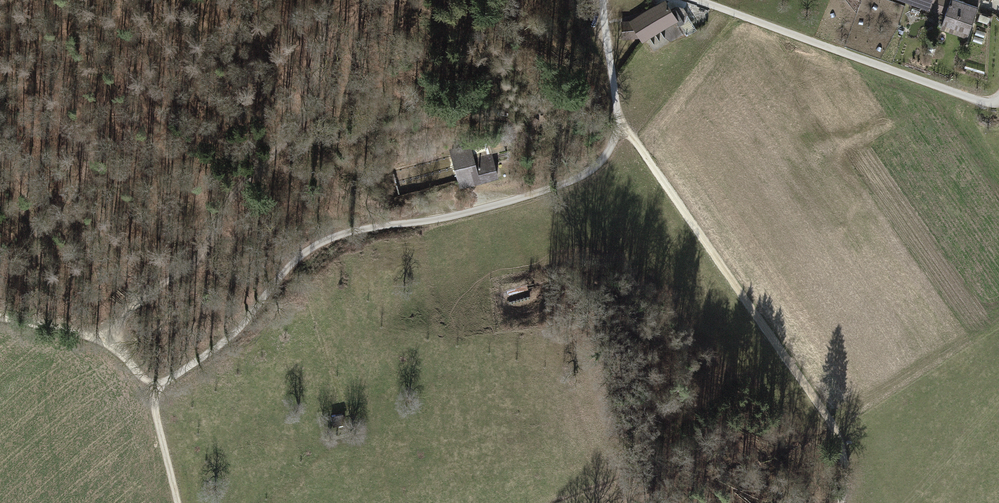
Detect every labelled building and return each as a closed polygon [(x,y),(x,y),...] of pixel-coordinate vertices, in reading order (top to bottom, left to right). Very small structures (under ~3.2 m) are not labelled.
[(669,0),(666,0),(632,21),(623,21),(625,39),(643,37),(646,42),(682,21),(669,0)] [(934,11),(937,0),(902,0),(934,11)] [(985,7),(965,0),(955,0),(954,0),(937,0),(934,11),(949,16),(945,28),(974,38),(985,7)] [(476,142),(451,150),(453,156),(456,166),(457,168),(460,178),(463,189),(476,185),(500,178),(505,176),(497,153),(481,159),(476,142)] [(528,286),(507,292),(508,297),(529,291),(528,286)]
